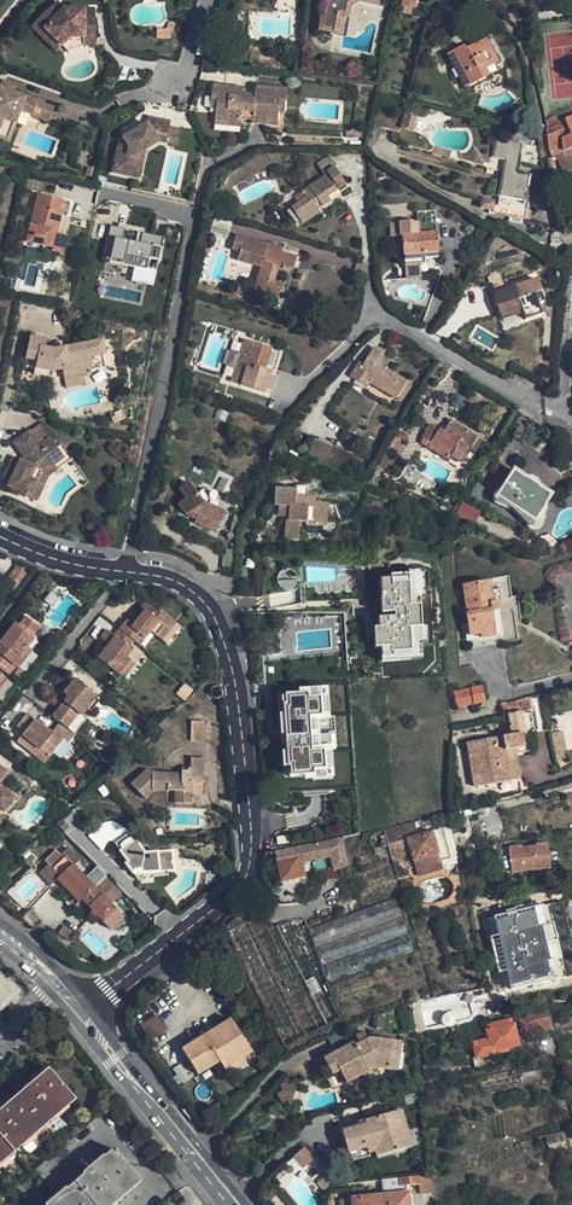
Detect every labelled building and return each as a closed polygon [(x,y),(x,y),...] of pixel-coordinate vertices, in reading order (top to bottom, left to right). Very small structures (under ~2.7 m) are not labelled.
[(320,31),(336,34),(339,15),(347,17),(349,6),(358,0),(330,0),(329,1),(326,0),(325,0),(320,31)] [(417,0),(402,0),(401,7),(415,10),(417,0)] [(95,38),(95,10),(64,10),(56,2),(37,21),(53,37),(48,43),(57,52),(70,38),(95,38)] [(498,10),(507,18),(513,11),(506,2),(498,10)] [(339,15),(336,34),(344,35),(347,17),(339,15)] [(37,21),(31,27),(48,43),(53,37),(37,21)] [(84,38),(70,38),(62,46),(68,51),(84,45),(84,38)] [(461,55),(458,50),(448,55),(465,87),(488,75),(484,68),(497,62),(486,40),(465,51),(466,53),(461,55)] [(3,81),(0,89),(13,94),(16,86),(3,81)] [(285,102),(287,89),(255,86),(255,93),(254,99),(243,98),(243,92),(244,88),(212,85),(211,99),(217,100),(216,108),(215,120),(226,122),(226,126),(240,127),(241,119),(252,120),(252,124),(277,126),(279,111),(280,101),(285,102)] [(4,119),(16,123),(21,111),(49,122),(54,109),(37,103),(37,104),(25,100),(25,98),(0,89),(0,128),(4,119)] [(401,128),(413,131),(417,116),(405,113),(401,128)] [(554,124),(547,127),(551,157),(558,155),(571,149),(571,117),(554,124)] [(126,142),(119,147),(113,172),(131,176),(135,156),(143,158),(145,150),(158,141),(166,143),(170,123),(148,118),(147,124),(124,139),(126,142)] [(180,130),(169,128),(166,143),(177,146),(180,130)] [(521,143),(496,139),(493,157),(506,159),(499,201),(483,198),(481,207),(489,209),(489,211),(510,216),(509,220),(520,222),(520,218),(525,219),(528,203),(524,202),(529,176),(516,174),(521,143)] [(558,155),(551,157),(553,167),(560,169),(558,155)] [(135,156),(131,176),(139,178),(143,158),(135,156)] [(291,207),(301,224),(319,212),(317,209),(331,200),(326,192),(336,186),(338,188),(345,183),(334,167),(336,166),(329,156),(318,164),(326,177),(302,192),(304,194),(295,200),(297,203),(291,207)] [(38,194),(27,243),(48,248),(52,231),(58,233),(63,214),(68,215),(71,202),(38,194)] [(420,263),(424,263),(424,258),(438,257),(434,210),(417,212),(418,222),(413,222),(413,220),(399,222),(401,236),(402,236),(405,265),(420,263)] [(64,234),(68,215),(63,214),(58,233),(64,234)] [(215,217),(210,232),(228,237),(232,222),(215,217)] [(401,236),(399,222),(390,223),(391,236),(401,236)] [(104,260),(149,269),(151,259),(160,261),(164,237),(138,232),(136,241),(125,238),(127,228),(111,225),(104,260)] [(67,235),(64,234),(52,231),(48,248),(52,249),(52,251),(63,254),(67,235)] [(254,291),(277,298),(281,284),(272,282),(277,265),(292,270),(296,257),(281,252),(283,248),(264,242),(263,243),(236,235),(232,250),(240,252),(237,260),(261,268),(254,291)] [(151,259),(149,269),(158,271),(160,261),(151,259)] [(420,263),(405,265),(406,279),(421,277),(420,263)] [(494,293),(502,317),(522,310),(525,318),(543,312),(539,302),(545,300),(537,277),(494,293)] [(102,341),(54,350),(45,348),(47,339),(30,335),(24,365),(35,368),(53,371),(62,369),(64,379),(83,375),(90,374),(90,370),(105,367),(103,354),(105,354),(102,341)] [(264,394),(270,372),(262,370),(269,347),(252,342),(244,340),(240,352),(235,369),(231,384),(241,387),(264,394)] [(277,350),(269,347),(262,370),(270,372),(277,350)] [(370,383),(396,399),(397,398),(406,383),(407,381),(385,368),(388,362),(379,357),(382,352),(373,347),(363,364),(359,362),(350,377),(368,387),(370,383)] [(226,366),(235,369),(240,352),(231,350),(226,366)] [(52,377),(53,371),(35,368),(34,373),(52,377)] [(83,375),(64,379),(66,387),(85,384),(83,375)] [(401,401),(411,385),(406,383),(397,398),(401,401)] [(462,463),(477,438),(450,421),(443,432),(431,425),(420,443),(449,460),(451,457),(462,463)] [(49,437),(40,424),(30,432),(39,445),(49,437)] [(398,430),(393,439),(401,444),(407,436),(398,430)] [(26,496),(37,501),(44,486),(38,483),(43,472),(54,464),(64,458),(49,437),(39,445),(30,432),(15,442),(25,457),(23,462),(14,457),(8,470),(15,473),(11,482),(8,487),(17,491),(17,493),(25,497),(26,496)] [(482,441),(477,438),(470,450),(475,453),(482,441)] [(385,454),(395,460),(398,461),(405,446),(401,444),(393,439),(385,454)] [(309,458),(342,464),(346,447),(312,440),(309,458)] [(379,465),(389,470),(395,460),(385,454),(379,465)] [(38,483),(44,486),(49,476),(58,469),(54,464),(43,472),(38,483)] [(15,473),(8,470),(4,479),(11,482),(15,473)] [(512,507),(535,522),(545,506),(545,505),(551,495),(539,487),(526,478),(525,478),(513,470),(496,496),(512,507)] [(370,475),(366,484),(377,488),(381,479),(370,475)] [(478,501),(486,489),(477,482),(469,496),(478,501)] [(215,532),(225,512),(204,503),(190,483),(179,490),(186,500),(178,506),(185,516),(190,512),(197,516),(195,520),(194,522),(215,532)] [(276,489),(275,506),(278,506),(288,507),(288,518),(285,518),(284,540),(298,541),(299,522),(306,523),(306,525),(323,526),(325,503),(312,502),(313,497),(306,497),(307,488),(295,487),(295,490),(276,489)] [(221,497),(203,489),(197,493),(204,503),(216,508),(221,497)] [(512,507),(496,496),(493,501),(498,505),(510,510),(512,507)] [(278,517),(285,518),(288,518),(288,507),(278,506),(278,517)] [(535,522),(530,529),(536,530),(539,528),(542,526),(545,514),(548,507),(545,506),(535,522)] [(512,507),(510,510),(527,527),(530,529),(535,522),(512,507)] [(461,508),(457,517),(469,522),(473,514),(461,508)] [(544,539),(535,541),(533,549),(538,556),(547,553),(549,545),(544,539)] [(223,568),(234,568),(234,553),(226,553),(226,555),(223,555),(223,568)] [(415,601),(426,601),(426,594),(431,594),(430,564),(415,565),(415,601)] [(384,650),(384,656),(417,655),(416,627),(427,627),(426,601),(415,601),(415,565),(395,565),(395,571),(384,571),(385,614),(379,614),(379,625),(371,625),(371,650),(384,650)] [(17,566),(5,582),(16,590),(28,575),(17,566)] [(462,587),(470,641),(502,636),(497,603),(492,604),(489,583),(462,587)] [(127,620),(120,630),(134,640),(139,645),(151,631),(157,636),(171,618),(160,610),(158,612),(146,603),(131,623),(127,620)] [(15,624),(0,644),(0,655),(14,665),(28,647),(34,638),(32,636),(39,626),(26,616),(18,626),(15,624)] [(171,618),(157,636),(166,642),(179,626),(171,618)] [(416,627),(417,655),(430,655),(429,643),(438,643),(438,627),(427,627),(416,627)] [(110,644),(98,659),(119,675),(131,660),(127,657),(132,650),(128,647),(134,640),(120,630),(115,636),(107,630),(102,638),(110,644)] [(28,647),(14,665),(18,668),(31,650),(28,647)] [(0,655),(0,669),(11,677),(18,668),(14,665),(0,655)] [(131,660),(119,675),(123,678),(134,664),(131,660)] [(53,716),(60,722),(67,728),(78,713),(81,716),(87,708),(91,712),(101,700),(75,680),(64,693),(68,697),(53,716)] [(482,687),(453,692),(456,707),(478,703),(478,707),(485,705),(482,687)] [(334,787),(326,689),(281,693),(289,790),(334,787)] [(466,742),(473,788),(519,779),(514,749),(523,747),(521,734),(526,733),(522,712),(530,710),(528,697),(500,703),(503,715),(507,715),(510,735),(466,742)] [(45,763),(62,742),(64,739),(69,742),(75,734),(67,728),(60,722),(51,733),(27,714),(17,726),(25,732),(22,736),(39,749),(35,755),(45,763)] [(191,741),(205,741),(205,721),(191,721),(191,741)] [(563,731),(551,733),(557,763),(566,762),(563,751),(567,750),(563,731)] [(39,749),(22,736),(17,741),(35,755),(39,749)] [(191,768),(193,770),(193,776),(203,776),(204,759),(191,757),(191,768)] [(175,803),(192,804),(193,782),(203,783),(203,776),(193,776),(193,770),(191,768),(189,768),(186,771),(182,771),(182,773),(156,773),(147,769),(131,784),(146,799),(154,791),(175,792),(175,803)] [(5,812),(16,797),(1,786),(0,787),(0,808),(5,812)] [(418,876),(443,868),(438,854),(444,852),(438,830),(419,836),(415,821),(384,829),(393,860),(412,855),(418,876)] [(172,851),(145,853),(129,833),(115,844),(129,862),(126,864),(133,873),(139,869),(141,869),(144,873),(154,872),(167,871),(174,870),(172,851)] [(304,876),(301,862),(331,856),(334,869),(347,866),(341,838),(275,852),(281,881),(267,884),(270,896),(275,903),(278,905),(296,904),(291,879),(304,876)] [(511,872),(550,868),(547,844),(535,845),(536,847),(521,848),(521,845),(508,847),(511,872)] [(82,900),(95,888),(74,866),(80,860),(68,848),(59,857),(62,860),(53,869),(60,876),(82,900)] [(60,876),(53,869),(49,864),(40,873),(51,885),(57,879),(60,876)] [(139,869),(133,873),(139,880),(144,877),(144,873),(141,869),(139,869)] [(212,884),(213,874),(206,874),(205,883),(212,884)] [(80,902),(82,900),(60,876),(57,879),(80,902)] [(112,931),(125,918),(111,904),(123,892),(107,876),(95,888),(82,900),(93,910),(90,913),(95,918),(98,916),(112,931)] [(401,916),(395,898),(309,930),(316,947),(401,916)] [(483,920),(492,960),(495,959),(498,973),(495,974),(499,993),(532,986),(533,990),(558,984),(557,980),(571,976),(571,942),(563,901),(540,907),(539,902),(515,908),(516,912),(483,920)] [(401,916),(316,947),(322,964),(407,933),(401,916)] [(63,925),(57,932),(68,940),(75,933),(63,925)] [(407,933),(322,964),(328,983),(413,951),(407,933)] [(25,988),(10,972),(5,977),(0,971),(0,1009),(25,988)] [(554,1014),(558,1032),(571,1029),(571,1010),(554,1014)] [(541,1032),(551,1030),(548,1012),(518,1018),(521,1030),(540,1026),(541,1032)] [(158,1015),(141,1022),(148,1039),(165,1031),(158,1015)] [(231,1019),(182,1050),(198,1075),(219,1061),(227,1074),(255,1057),(231,1019)] [(491,1051),(518,1046),(513,1025),(512,1025),(511,1019),(485,1025),(488,1040),(473,1043),(476,1058),(473,1058),(474,1068),(494,1063),(491,1051)] [(324,1059),(332,1074),(339,1070),(346,1083),(376,1067),(398,1069),(401,1043),(369,1039),(366,1040),(362,1033),(355,1036),(359,1044),(355,1046),(353,1043),(324,1059)] [(424,1076),(451,1071),(448,1059),(422,1065),(424,1076)] [(481,1092),(549,1077),(546,1063),(478,1077),(481,1092)] [(8,1158),(11,1160),(27,1147),(25,1144),(38,1131),(41,1134),(56,1121),(54,1118),(66,1107),(69,1110),(76,1103),(48,1070),(0,1112),(0,1165),(8,1158)] [(438,1086),(438,1090),(479,1082),(478,1077),(438,1086)] [(276,1094),(282,1103),(287,1101),(289,1105),(291,1105),(298,1082),(292,1086),(289,1080),(279,1085),(282,1091),(276,1094)] [(439,1093),(438,1086),(427,1088),(427,1095),(439,1093)] [(364,1113),(366,1120),(384,1115),(382,1108),(364,1113)] [(377,1156),(410,1146),(400,1110),(366,1120),(367,1124),(334,1133),(340,1154),(348,1152),(366,1147),(368,1153),(375,1151),(377,1156)] [(568,1151),(564,1131),(540,1136),(544,1156),(568,1151)] [(307,1147),(297,1153),(305,1166),(315,1160),(307,1147)] [(366,1147),(348,1152),(349,1158),(368,1153),(366,1147)] [(113,1199),(115,1201),(126,1191),(124,1189),(136,1179),(111,1150),(48,1204),(106,1204),(113,1199)] [(325,1176),(318,1182),(325,1190),(332,1184),(325,1176)] [(340,1200),(340,1204),(409,1204),(407,1185),(419,1184),(418,1176),(381,1180),(382,1193),(387,1193),(388,1195),(340,1200)]
